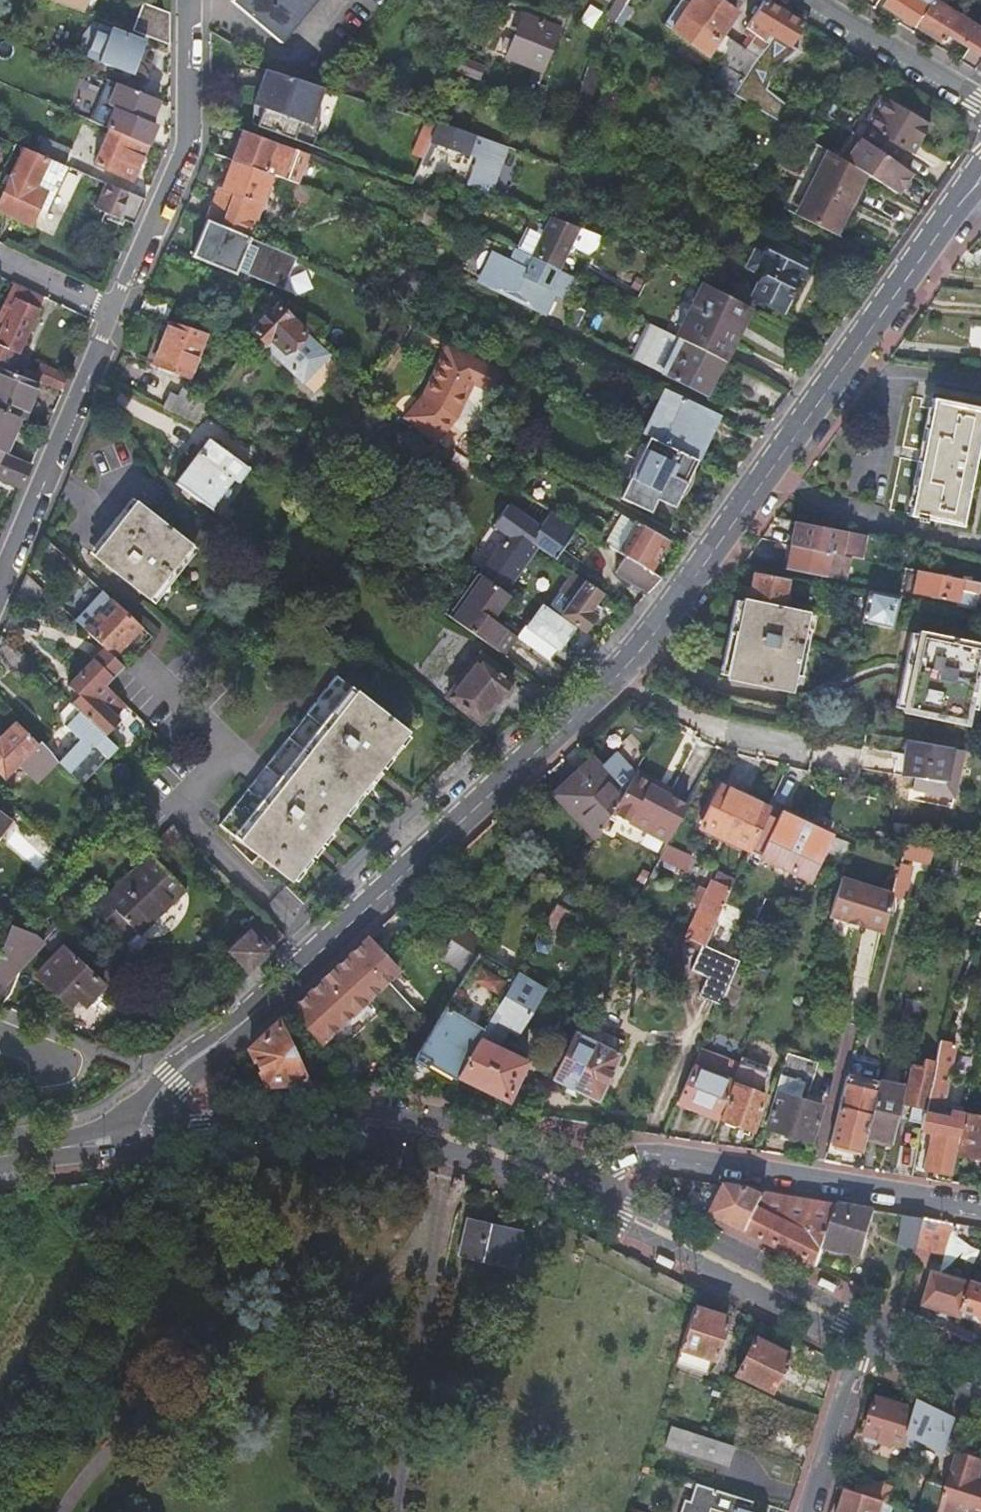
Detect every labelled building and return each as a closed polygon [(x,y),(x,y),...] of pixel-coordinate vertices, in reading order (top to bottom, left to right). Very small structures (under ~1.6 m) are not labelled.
[(83,13),(88,0),(48,0),(83,13)] [(317,0),(234,0),(230,6),(280,47),(317,0)] [(722,67),(744,79),(749,69),(764,44),(757,40),(748,34),(745,40),(752,44),(748,51),(720,34),(734,11),(714,0),(692,0),(689,4),(681,0),(680,0),(665,26),(708,52),(707,57),(722,67)] [(881,1),(912,21),(913,19),(927,0),(881,0),(881,1)] [(913,19),(940,37),(946,28),(966,41),(955,57),(956,58),(970,66),(972,64),(980,50),(980,26),(941,0),(927,0),(913,19)] [(588,1),(579,18),(591,24),(600,7),(588,1)] [(797,23),(760,1),(742,30),(748,34),(757,40),(762,33),(784,44),(797,23)] [(624,8),(616,25),(623,29),(631,12),(624,8)] [(535,67),(530,82),(544,87),(564,16),(557,14),(553,25),(523,13),(511,41),(504,38),(500,47),(507,50),(505,56),(535,67)] [(169,46),(169,14),(152,15),(151,40),(169,46)] [(83,57),(97,62),(143,80),(148,66),(137,62),(144,44),(109,30),(95,25),(83,57)] [(744,79),(735,98),(748,106),(762,76),(778,51),(764,44),(749,69),(744,79)] [(972,64),(980,70),(980,50),(972,64)] [(459,61),(455,75),(476,84),(482,71),(459,61)] [(722,67),(712,84),(735,98),(744,79),(722,67)] [(268,71),(265,70),(254,100),(257,106),(262,108),(258,118),(255,126),(311,146),(319,123),(312,115),(322,89),(295,80),(268,71)] [(120,84),(111,104),(116,106),(149,120),(158,100),(120,84)] [(930,129),(886,102),(881,98),(870,116),(876,120),(918,148),(930,129)] [(599,99),(591,115),(612,125),(619,110),(599,99)] [(257,106),(254,100),(252,104),(253,117),(258,118),(262,108),(257,106)] [(116,106),(106,128),(109,129),(147,145),(156,123),(149,120),(116,106)] [(918,148),(876,120),(870,116),(863,128),(858,125),(852,136),(858,140),(898,167),(906,154),(912,157),(918,148)] [(411,162),(421,165),(428,146),(436,126),(426,123),(411,162)] [(437,125),(436,126),(428,146),(468,159),(471,149),(475,139),(462,134),(437,125)] [(131,180),(147,145),(109,129),(94,164),(131,180)] [(225,160),(232,163),(269,180),(297,193),(311,160),(238,130),(225,160)] [(42,135),(36,150),(64,162),(71,147),(42,135)] [(507,150),(475,139),(471,149),(504,160),(507,150)] [(863,176),(900,198),(914,177),(898,167),(858,140),(843,163),(863,176)] [(22,144),(0,193),(0,210),(29,223),(35,210),(40,212),(47,209),(67,163),(64,162),(36,150),(22,144)] [(814,147),(782,210),(833,235),(863,176),(843,163),(814,147)] [(232,163),(206,220),(243,239),(269,180),(232,163)] [(136,214),(144,196),(115,183),(107,202),(136,214)] [(243,239),(206,220),(188,256),(232,278),(234,274),(278,296),(293,264),(243,239)] [(552,224),(534,266),(558,276),(577,234),(552,224)] [(741,291),(756,298),(786,312),(803,276),(807,278),(816,259),(774,239),(762,263),(756,260),(741,291)] [(557,278),(558,276),(534,266),(518,259),(512,273),(494,265),(481,293),(548,323),(558,300),(571,307),(577,294),(580,288),(557,278)] [(655,261),(628,318),(653,330),(654,331),(683,344),(722,363),(749,307),(670,269),(655,261)] [(9,371),(40,296),(12,282),(6,295),(16,299),(0,335),(0,367),(9,371)] [(247,333),(269,305),(261,298),(238,326),(247,333)] [(321,337),(274,313),(250,342),(263,354),(267,349),(295,372),(309,355),(297,346),(303,338),(313,347),(321,337)] [(581,338),(590,320),(583,317),(573,320),(570,325),(575,335),(581,338)] [(185,380),(203,340),(170,324),(152,367),(185,380)] [(706,397),(722,363),(683,344),(654,331),(638,365),(666,379),(706,397)] [(419,401),(401,421),(434,449),(453,427),(469,392),(495,404),(505,380),(445,354),(440,352),(419,401)] [(32,380),(40,383),(63,392),(69,377),(38,365),(32,380)] [(0,367),(0,409),(18,416),(25,419),(40,383),(32,380),(9,371),(0,367)] [(161,406),(195,417),(201,399),(167,388),(161,406)] [(711,414),(658,390),(636,437),(641,438),(690,459),(711,414)] [(129,398),(123,410),(159,426),(164,413),(129,398)] [(935,400),(912,517),(917,518),(916,523),(927,525),(927,520),(963,527),(980,435),(980,408),(935,400)] [(3,452),(18,416),(0,409),(0,451),(3,452)] [(690,459),(641,438),(636,437),(634,436),(632,441),(625,438),(624,439),(619,444),(613,453),(611,462),(612,469),(612,470),(618,473),(610,492),(650,510),(654,501),(676,510),(696,462),(690,459)] [(204,446),(173,492),(209,516),(229,486),(235,490),(246,475),(204,446)] [(32,465),(3,452),(0,451),(0,479),(21,489),(32,465)] [(459,457),(453,465),(440,483),(446,487),(458,469),(468,475),(474,466),(459,457)] [(574,526),(519,493),(513,504),(537,519),(533,526),(542,531),(536,541),(557,554),(574,526)] [(196,547),(190,543),(136,500),(132,496),(90,549),(154,600),(196,547)] [(666,540),(633,521),(616,551),(649,571),(666,540)] [(791,547),(793,548),(846,558),(849,559),(858,561),(863,537),(795,523),(790,547),(791,547)] [(597,561),(647,592),(659,577),(649,571),(616,551),(606,545),(597,561)] [(791,554),(787,572),(824,580),(827,580),(842,583),(845,565),(848,565),(849,559),(846,558),(793,548),(791,554)] [(498,553),(487,567),(514,586),(524,571),(498,553)] [(538,608),(516,640),(548,661),(573,626),(582,632),(591,619),(582,613),(588,604),(596,593),(567,573),(553,593),(564,602),(553,618),(538,608)] [(918,573),(913,596),(957,605),(959,592),(978,597),(977,602),(980,602),(980,586),(918,573)] [(450,621),(504,658),(516,640),(492,623),(509,596),(479,575),(450,621)] [(755,575),(749,602),(781,609),(786,582),(755,575)] [(25,580),(15,600),(33,616),(47,600),(25,580)] [(75,623),(98,642),(114,656),(143,622),(104,588),(75,623)] [(860,626),(870,629),(891,633),(899,600),(878,596),(868,595),(860,626)] [(749,602),(743,601),(727,677),(790,691),(807,615),(781,609),(749,602)] [(582,613),(591,619),(597,610),(588,604),(582,613)] [(918,632),(902,713),(966,726),(980,649),(980,644),(918,632)] [(91,721),(107,736),(122,720),(116,715),(127,704),(107,685),(124,664),(114,656),(98,642),(90,653),(95,657),(69,688),(79,697),(73,703),(91,721)] [(474,650),(442,693),(474,717),(494,691),(498,690),(500,688),(502,685),(503,682),(503,679),(506,674),(474,650)] [(338,677),(220,825),(289,880),(407,731),(338,677)] [(72,702),(37,740),(38,741),(58,761),(74,777),(83,786),(118,747),(107,736),(91,721),(73,703),(72,702)] [(58,761),(38,741),(35,745),(15,724),(0,739),(0,775),(3,778),(18,763),(38,782),(58,761)] [(949,752),(906,743),(899,777),(943,783),(949,752)] [(553,796),(594,841),(609,815),(622,793),(592,760),(553,796)] [(670,792),(634,773),(631,779),(667,798),(670,792)] [(622,793),(609,815),(646,835),(650,837),(670,800),(667,798),(631,779),(622,793)] [(698,831),(747,854),(767,810),(718,788),(698,831)] [(686,808),(670,800),(650,837),(665,845),(666,846),(686,808)] [(13,821),(0,811),(0,838),(13,821)] [(830,838),(779,816),(760,859),(810,881),(830,838)] [(664,849),(657,862),(675,870),(681,857),(664,849)] [(102,890),(87,905),(116,933),(125,924),(140,937),(184,891),(146,856),(107,895),(102,890)] [(962,860),(953,858),(949,877),(958,878),(962,860)] [(913,863),(901,860),(898,871),(910,873),(913,863)] [(898,871),(892,895),(891,896),(903,898),(910,873),(898,871)] [(710,885),(685,940),(701,948),(703,949),(733,885),(719,879),(715,887),(710,885)] [(892,895),(840,879),(828,917),(882,934),(891,896),(892,895)] [(551,904),(544,921),(558,926),(565,909),(551,904)] [(738,916),(723,910),(708,943),(722,950),(738,916)] [(227,952),(245,970),(261,956),(281,937),(273,929),(258,914),(240,930),(245,934),(227,952)] [(0,926),(0,1003),(9,1006),(34,934),(1,922),(0,926)] [(456,926),(444,943),(465,957),(477,941),(456,926)] [(367,942),(290,1012),(320,1045),(397,974),(367,942)] [(61,948),(35,974),(68,1006),(76,997),(84,1005),(102,985),(61,948)] [(701,948),(691,968),(694,969),(703,949),(701,948)] [(739,964),(703,949),(694,969),(731,981),(736,970),(739,964)] [(470,966),(459,983),(438,1018),(417,1051),(417,1053),(455,1076),(456,1077),(469,1055),(468,1054),(494,1010),(476,998),(489,977),(470,966)] [(694,969),(691,968),(689,973),(706,980),(698,998),(720,1007),(722,1001),(731,981),(694,969)] [(736,970),(731,981),(722,1001),(732,1006),(739,991),(734,989),(741,974),(736,970)] [(456,1077),(455,1076),(454,1078),(505,1103),(522,1067),(490,1049),(495,1042),(500,1045),(503,1038),(500,1035),(503,1029),(516,1035),(542,991),(514,975),(507,988),(494,1010),(468,1054),(469,1055),(456,1077)] [(507,988),(489,977),(476,998),(494,1010),(507,988)] [(305,1085),(277,1025),(248,1051),(266,1087),(272,1087),(279,1087),(285,1086),(293,1086),(298,1086),(305,1085)] [(617,1056),(571,1034),(550,1080),(596,1101),(617,1056)] [(953,1046),(938,1043),(937,1047),(933,1068),(920,1131),(930,1133),(923,1171),(936,1173),(935,1179),(947,1181),(948,1175),(949,1175),(954,1155),(961,1116),(949,1113),(948,1120),(938,1118),(939,1112),(953,1046)] [(738,1067),(700,1052),(677,1103),(718,1119),(732,1081),(738,1067)] [(346,1064),(348,1060),(348,1059),(346,1056),(345,1056),(345,1055),(344,1054),(341,1054),(341,1055),(339,1055),(338,1058),(338,1060),(338,1062),(340,1064),(341,1064),(341,1065),(344,1065),(346,1064)] [(818,1064),(786,1055),(774,1094),(776,1094),(765,1130),(811,1143),(822,1107),(806,1103),(818,1064)] [(766,1072),(739,1062),(738,1067),(732,1081),(735,1082),(721,1121),(751,1133),(766,1092),(760,1090),(766,1072)] [(911,1107),(908,1123),(920,1125),(932,1064),(921,1062),(920,1070),(911,1069),(904,1105),(911,1107)] [(903,1090),(877,1084),(869,1118),(864,1139),(891,1145),(903,1090)] [(861,1095),(843,1090),(838,1110),(850,1113),(852,1109),(857,1110),(861,1095)] [(900,1121),(908,1123),(911,1107),(904,1105),(900,1121)] [(838,1110),(829,1145),(861,1153),(864,1139),(869,1118),(850,1113),(838,1110)] [(961,1116),(954,1155),(980,1161),(980,1120),(961,1116)] [(902,1146),(896,1175),(912,1178),(917,1149),(902,1146)] [(765,1194),(726,1188),(712,1217),(745,1233),(765,1194)] [(837,1206),(765,1194),(745,1233),(816,1269),(822,1250),(837,1206)] [(873,1212),(837,1206),(822,1250),(839,1256),(840,1253),(860,1258),(873,1212)] [(924,1220),(902,1216),(894,1243),(915,1249),(924,1220)] [(924,1220),(915,1249),(934,1255),(943,1223),(924,1220)] [(464,1254),(496,1263),(497,1260),(509,1263),(515,1238),(501,1234),(493,1232),(472,1226),(464,1254)] [(933,1276),(923,1307),(937,1312),(935,1316),(945,1320),(947,1315),(980,1326),(980,1290),(933,1276)] [(714,1300),(696,1291),(678,1348),(673,1364),(706,1374),(711,1358),(713,1359),(725,1319),(709,1313),(714,1300)] [(792,1404),(800,1388),(779,1377),(785,1365),(789,1356),(755,1340),(736,1375),(792,1404)] [(779,1377),(800,1388),(806,1376),(785,1365),(779,1377)] [(907,1449),(917,1413),(878,1401),(867,1436),(880,1441),(880,1444),(893,1448),(894,1445),(907,1449)] [(941,1454),(953,1420),(920,1404),(917,1413),(907,1449),(912,1453),(914,1446),(918,1442),(941,1454)] [(731,1448),(669,1428),(662,1447),(725,1467),(731,1448)] [(939,1511),(980,1511),(980,1482),(978,1481),(980,1472),(980,1461),(957,1453),(946,1491),(939,1511)] [(860,1479),(855,1495),(889,1506),(892,1496),(894,1491),(862,1481),(862,1480),(860,1479)] [(749,1509),(751,1500),(694,1483),(688,1502),(682,1500),(679,1511),(708,1511),(709,1510),(715,1511),(760,1511),(749,1509)] [(946,1491),(930,1486),(921,1511),(939,1511),(946,1491)] [(849,1493),(842,1511),(897,1511),(898,1510),(896,1509),(889,1506),(855,1495),(849,1493)] [(892,1496),(889,1506),(896,1509),(900,1498),(892,1496)]
